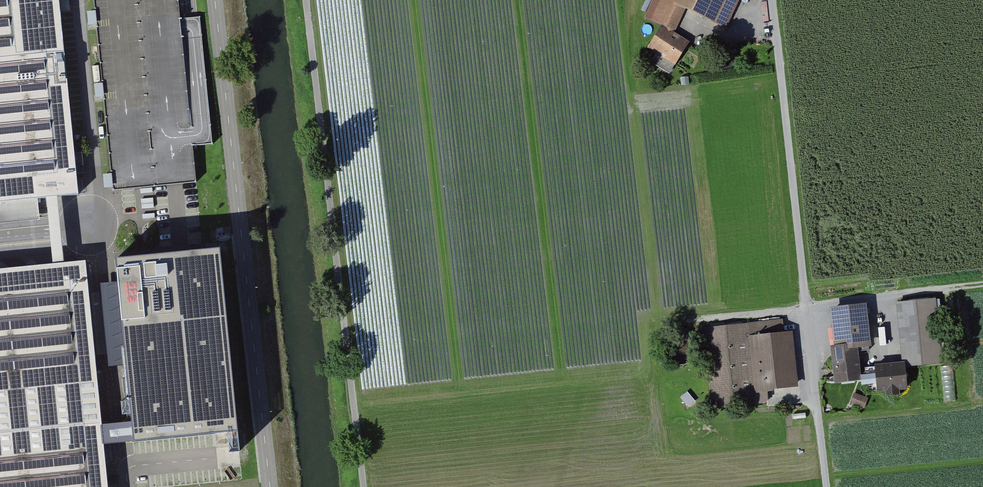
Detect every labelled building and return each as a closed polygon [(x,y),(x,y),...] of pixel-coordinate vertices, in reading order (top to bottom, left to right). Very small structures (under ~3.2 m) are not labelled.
[(46,219),(44,202),(55,201),(66,200),(86,199),(67,0),(0,0),(0,223),(46,219)] [(108,112),(115,190),(123,190),(202,182),(198,145),(211,144),(199,16),(190,17),(183,17),(182,0),(98,0),(108,112)] [(649,17),(679,30),(688,11),(715,22),(724,0),(657,0),(649,17)] [(665,26),(650,48),(674,65),(689,43),(665,26)] [(66,200),(55,201),(62,260),(72,259),(66,200)] [(220,247),(112,258),(129,446),(239,434),(220,247)] [(96,257),(72,259),(62,260),(0,266),(0,486),(118,486),(96,257)] [(938,299),(900,303),(906,361),(945,357),(938,299)] [(833,349),(837,385),(864,382),(860,348),(873,347),(867,303),(833,307),(838,348),(833,349)] [(750,323),(707,328),(716,405),(760,400),(758,389),(798,385),(792,333),(752,338),(750,323)] [(903,363),(878,366),(881,392),(907,389),(903,363)] [(855,391),(851,401),(865,406),(869,396),(855,391)]
